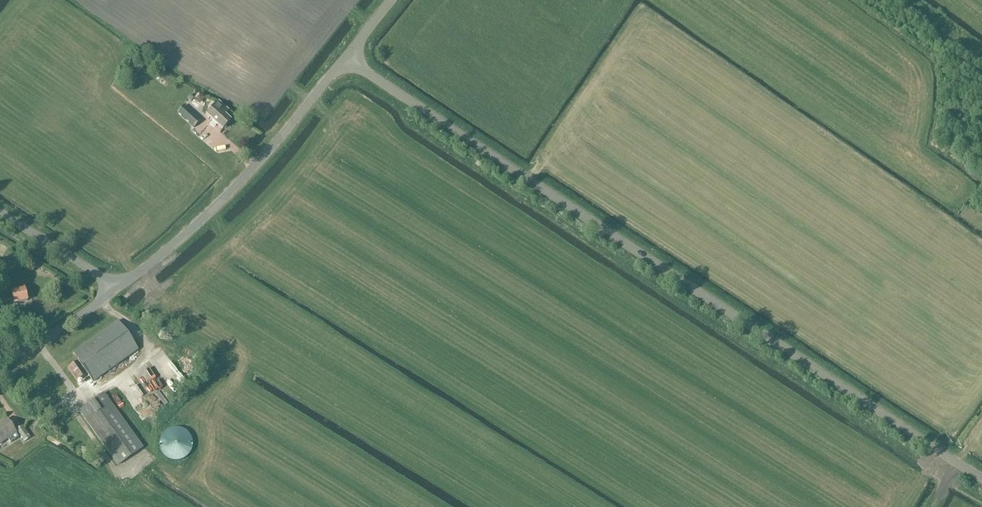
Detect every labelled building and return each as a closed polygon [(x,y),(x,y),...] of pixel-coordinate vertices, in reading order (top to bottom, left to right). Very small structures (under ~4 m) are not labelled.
[(218,103),(206,116),(222,130),(230,121),(224,115),(228,112),(218,103)] [(189,124),(193,128),(200,121),(184,106),(177,113),(182,117),(189,124)] [(24,289),(10,293),(4,295),(3,289),(0,290),(0,303),(13,300),(14,304),(27,301),(24,289)] [(117,321),(72,353),(78,361),(68,368),(77,381),(87,374),(92,381),(138,350),(117,321)] [(148,358),(162,376),(173,368),(159,350),(148,358)] [(168,374),(162,377),(166,385),(172,381),(168,374)] [(118,465),(143,448),(104,394),(80,411),(118,465)] [(143,399),(135,403),(140,413),(148,410),(143,399)] [(0,424),(0,444),(7,439),(10,443),(18,438),(6,420),(0,424)] [(25,442),(30,438),(22,426),(16,430),(25,442)] [(160,440),(159,444),(160,449),(162,453),(165,457),(169,459),(173,461),(178,461),(183,459),(187,457),(190,453),(192,449),(192,444),(192,440),(190,435),(187,432),(183,429),(178,428),(173,428),(169,429),(165,432),(162,435),(160,440)]
